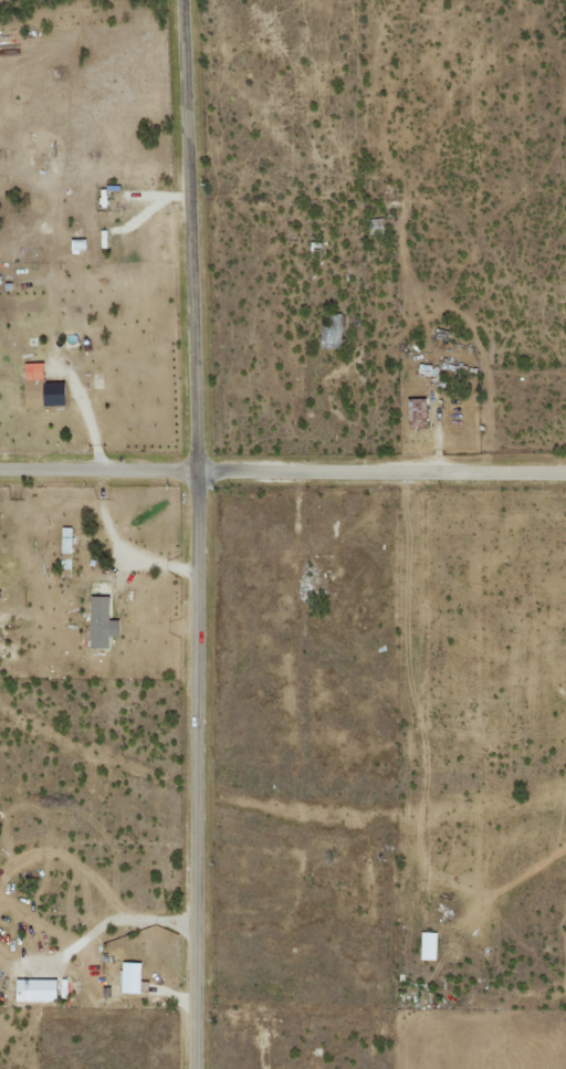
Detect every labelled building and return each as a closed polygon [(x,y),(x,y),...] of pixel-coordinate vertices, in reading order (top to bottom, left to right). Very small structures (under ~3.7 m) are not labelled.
[(85,240),(70,240),(70,253),(85,253),(85,240)] [(320,349),(341,349),(341,316),(320,317),(320,349)] [(44,407),(43,363),(22,364),(23,408),(44,407)] [(425,399),(406,399),(407,430),(426,430),(425,399)] [(71,528),(61,528),(60,576),(70,576),(71,528)] [(117,637),(117,620),(108,620),(108,597),(89,597),(88,649),(107,649),(107,637),(117,637)] [(420,960),(435,960),(436,933),(420,932),(420,960)] [(140,963),(121,962),(120,993),(139,993),(140,963)] [(14,1001),(55,1002),(55,980),(14,979),(14,1001)]
